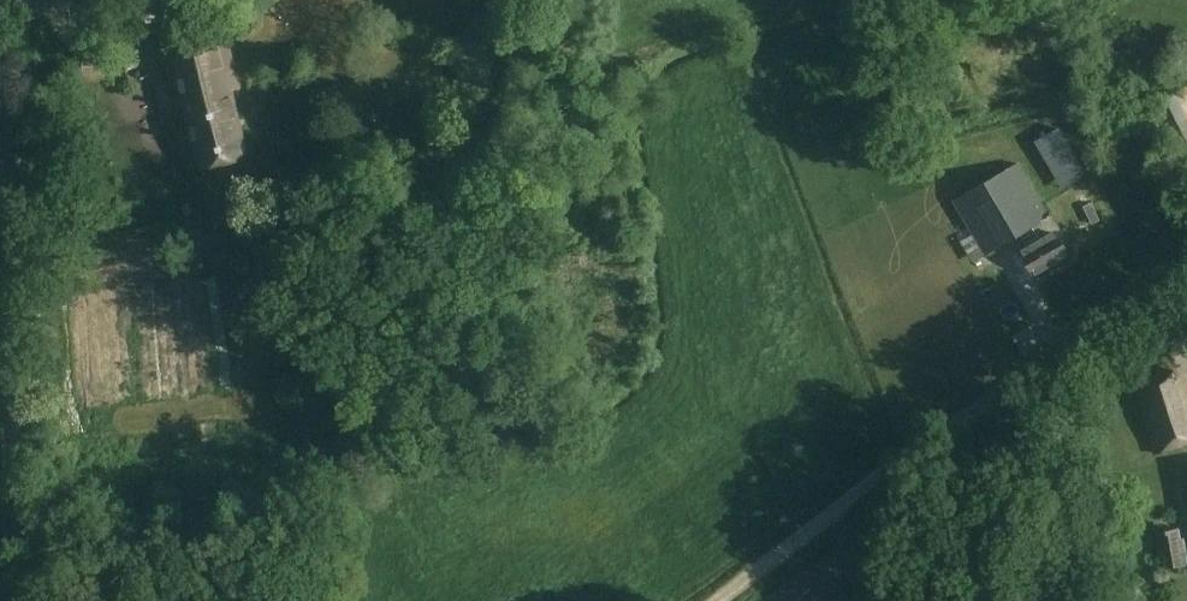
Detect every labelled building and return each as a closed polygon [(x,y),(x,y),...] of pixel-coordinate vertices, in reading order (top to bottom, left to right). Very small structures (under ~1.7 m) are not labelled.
[(239,88),(222,23),(159,39),(176,104),(184,102),(201,169),(248,157),(231,90),(239,88)] [(1176,89),(1143,105),(1156,133),(1166,128),(1186,171),(1186,113),(1176,89)] [(1048,216),(1017,163),(953,200),(985,255),(1021,234),(1028,246),(1019,251),(1035,278),(1072,257),(1057,232),(1061,229),(1052,214),(1048,216)] [(1175,368),(1134,379),(1155,455),(1186,446),(1186,411),(1175,368)] [(1180,528),(1156,532),(1162,569),(1186,565),(1186,544),(1186,537),(1181,538),(1180,528)]
